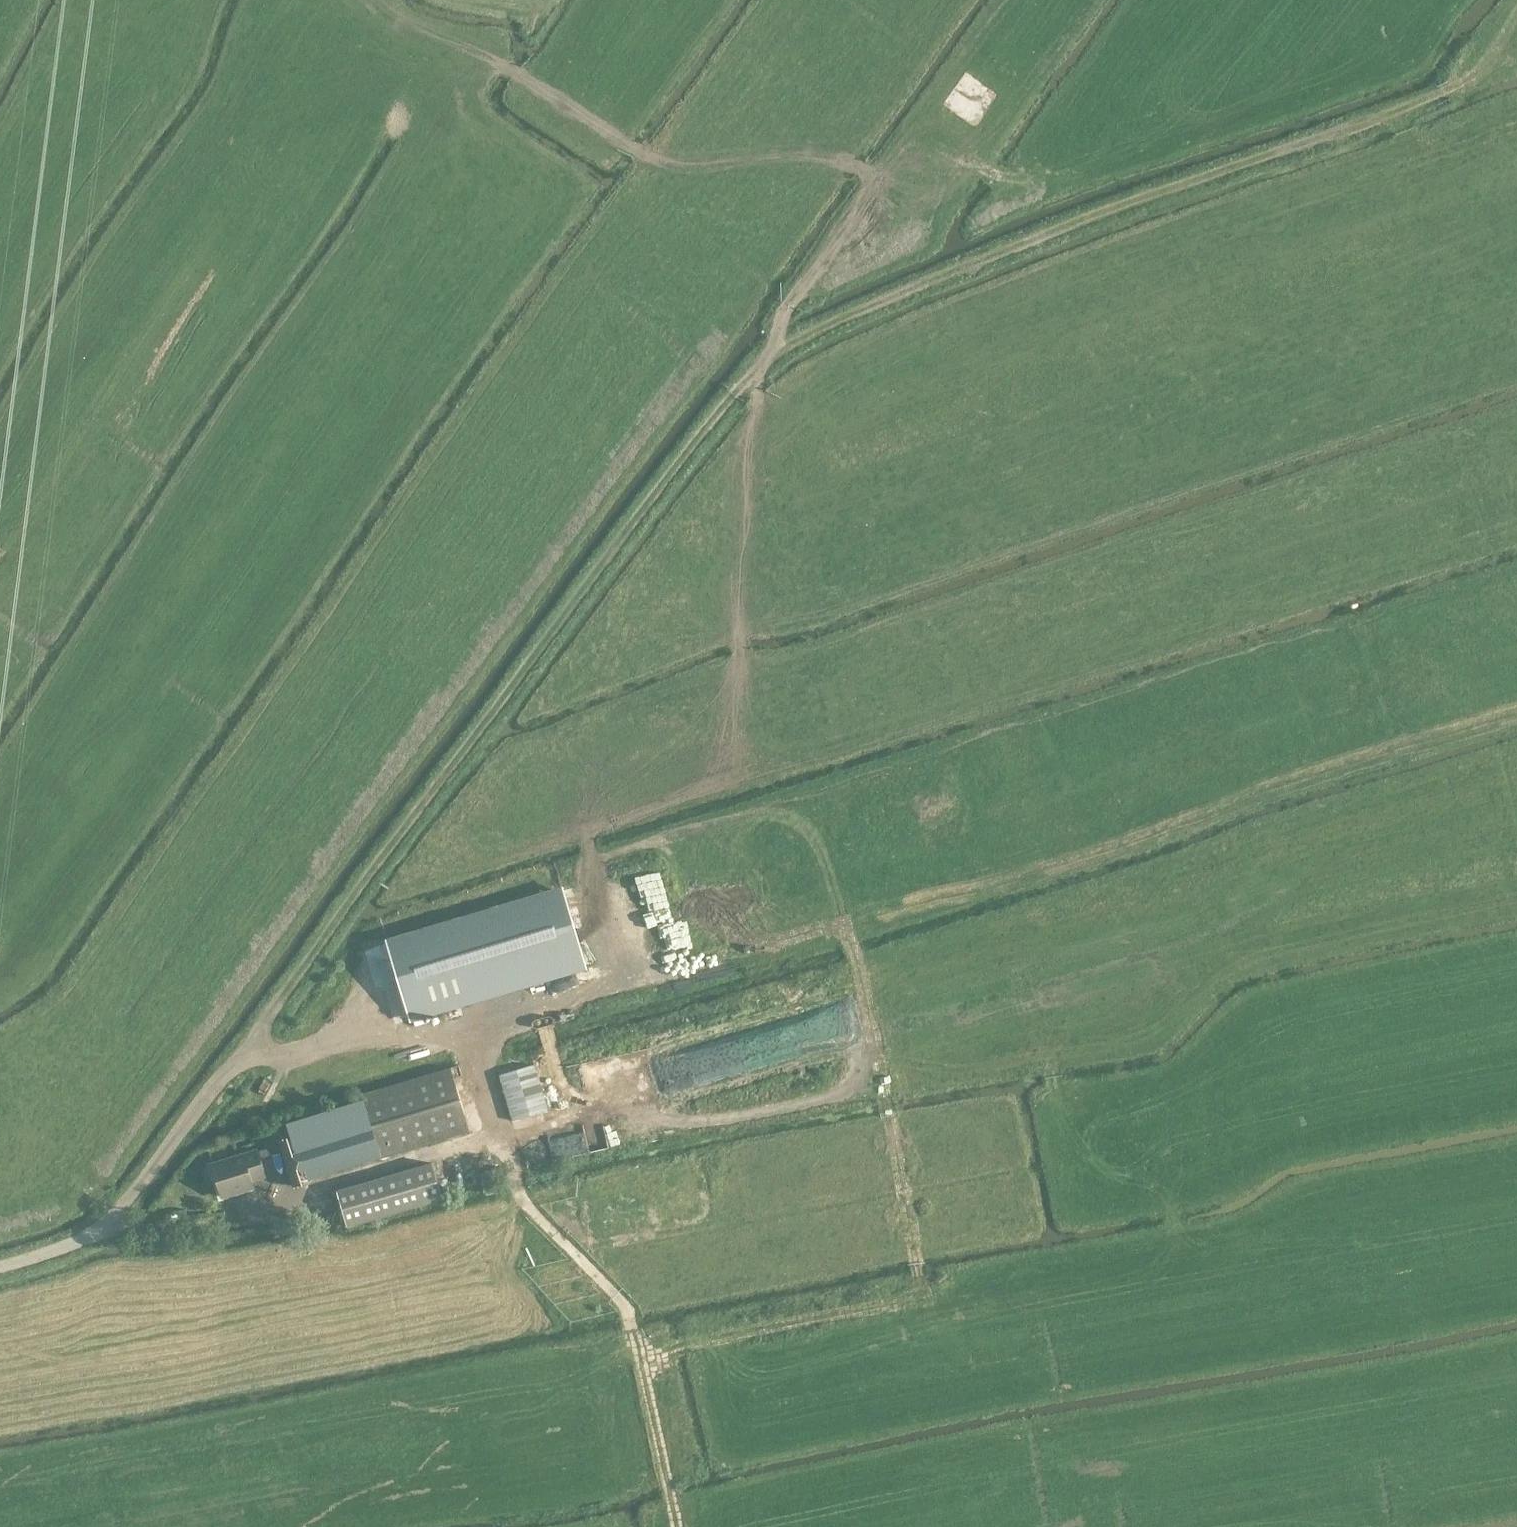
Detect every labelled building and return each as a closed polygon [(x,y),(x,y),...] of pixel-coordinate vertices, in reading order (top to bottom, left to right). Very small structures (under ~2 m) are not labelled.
[(642,883),(652,929),(674,924),(663,878),(642,883)] [(388,943),(411,1017),(584,965),(562,891),(388,943)] [(547,1108),(534,1064),(499,1074),(513,1118),(547,1108)] [(381,1156),(469,1130),(451,1068),(362,1093),(365,1103),(316,1118),(316,1116),(287,1124),(292,1139),(280,1143),(293,1186),(313,1180),(312,1178),(381,1156)] [(466,1109),(471,1127),(483,1124),(477,1106),(466,1109)] [(211,1166),(221,1198),(253,1187),(251,1181),(265,1176),(257,1151),(211,1166)] [(337,1191),(347,1227),(405,1209),(443,1197),(432,1162),(337,1191)]
